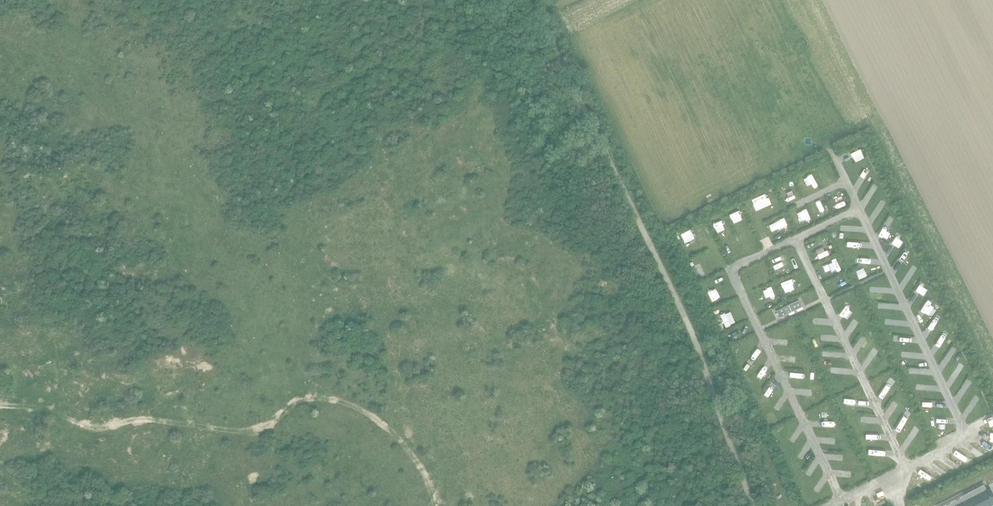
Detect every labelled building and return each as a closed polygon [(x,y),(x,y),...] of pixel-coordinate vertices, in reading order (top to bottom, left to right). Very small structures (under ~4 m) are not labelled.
[(787,305),(775,311),(779,318),(790,312),(802,307),(798,300),(787,305)] [(941,505),(989,505),(992,504),(992,501),(984,484),(941,505)]
